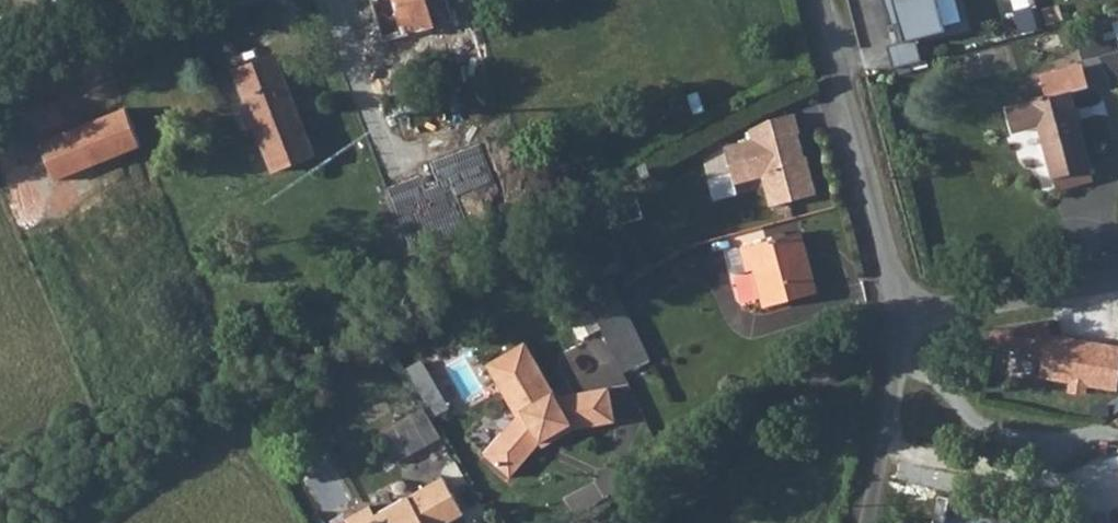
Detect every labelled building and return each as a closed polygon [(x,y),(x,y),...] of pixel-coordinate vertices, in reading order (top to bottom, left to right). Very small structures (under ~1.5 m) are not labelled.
[(455,22),(448,0),(371,0),(383,42),(455,22)] [(950,32),(943,0),(853,0),(863,45),(888,40),(895,67),(926,60),(921,39),(950,32)] [(273,171),(315,155),(276,55),(235,71),(273,171)] [(1070,93),(1089,88),(1083,67),(1041,78),(1046,99),(1033,102),(1033,104),(1007,111),(1013,132),(1039,125),(1054,179),(1090,169),(1070,93)] [(78,127),(40,143),(55,180),(93,165),(91,161),(118,150),(120,155),(141,146),(126,108),(105,117),(106,121),(80,131),(78,127)] [(800,132),(794,113),(770,120),(750,130),(752,139),(725,147),(734,184),(762,176),(770,206),(816,194),(806,155),(804,156),(800,157),(798,150),(802,149),(798,133),(800,132)] [(1057,189),(1093,180),(1090,169),(1054,179),(1057,189)] [(638,195),(611,203),(618,225),(644,218),(638,195)] [(531,201),(521,206),(528,219),(538,213),(531,201)] [(502,217),(492,222),(500,235),(509,230),(502,217)] [(817,293),(801,232),(742,248),(748,271),(754,269),(765,307),(817,293)] [(748,271),(742,248),(729,251),(735,275),(748,271)] [(621,301),(614,287),(587,299),(594,314),(621,301)] [(612,350),(622,371),(623,373),(649,361),(621,301),(594,314),(612,350)] [(1047,334),(1040,376),(1071,382),(1087,384),(1117,390),(1117,389),(1117,347),(1047,334)] [(482,455),(509,478),(538,443),(545,439),(548,443),(572,430),(613,422),(607,388),(572,394),(573,401),(558,403),(523,343),(484,365),(508,405),(514,401),(519,411),(482,455)] [(622,371),(612,350),(598,357),(608,378),(622,371)] [(1087,384),(1071,382),(1069,390),(1085,393),(1087,384)] [(396,424),(412,452),(440,435),(424,408),(396,424)] [(397,460),(412,452),(396,424),(382,433),(397,460)] [(443,477),(376,515),(370,506),(346,519),(349,522),(448,522),(464,514),(443,477)] [(974,486),(933,479),(926,518),(953,522),(967,522),(974,486)]
